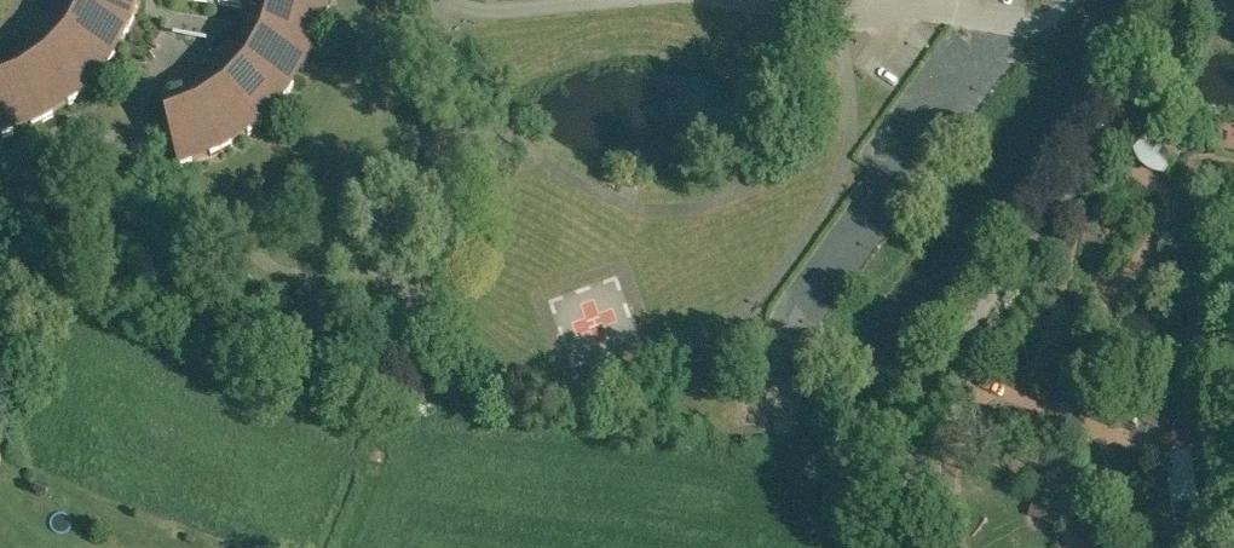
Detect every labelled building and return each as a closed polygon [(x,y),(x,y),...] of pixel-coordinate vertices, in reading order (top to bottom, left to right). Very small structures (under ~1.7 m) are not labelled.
[(73,3),(60,29),(51,23),(33,43),(39,51),(14,67),(20,80),(0,87),(0,131),(2,138),(4,137),(14,134),(13,131),(31,124),(33,127),(54,116),(52,113),(68,102),(70,104),(88,89),(86,87),(99,72),(102,74),(115,55),(113,53),(122,37),(125,38),(134,16),(131,15),(134,5),(137,6),(138,0),(74,0),(73,3)] [(219,2),(242,6),(243,3),(272,7),(268,21),(256,18),(252,33),(238,59),(230,53),(211,73),(218,81),(192,97),(199,110),(169,121),(181,168),(182,167),(193,164),(192,161),(210,154),(212,157),(233,146),(231,143),(247,132),(249,134),(267,119),(265,116),(278,102),(281,104),(295,85),(292,83),(301,66),(304,68),(313,46),(310,45),(316,26),(319,27),(321,16),(326,16),(326,14),(324,13),(326,4),(328,4),(329,2),(322,1),(322,0),(220,0),(219,2)] [(896,44),(920,60),(933,40),(909,25),(896,44)] [(1157,120),(1135,147),(1137,158),(1144,166),(1154,171),(1164,173),(1187,145),(1157,120)]
